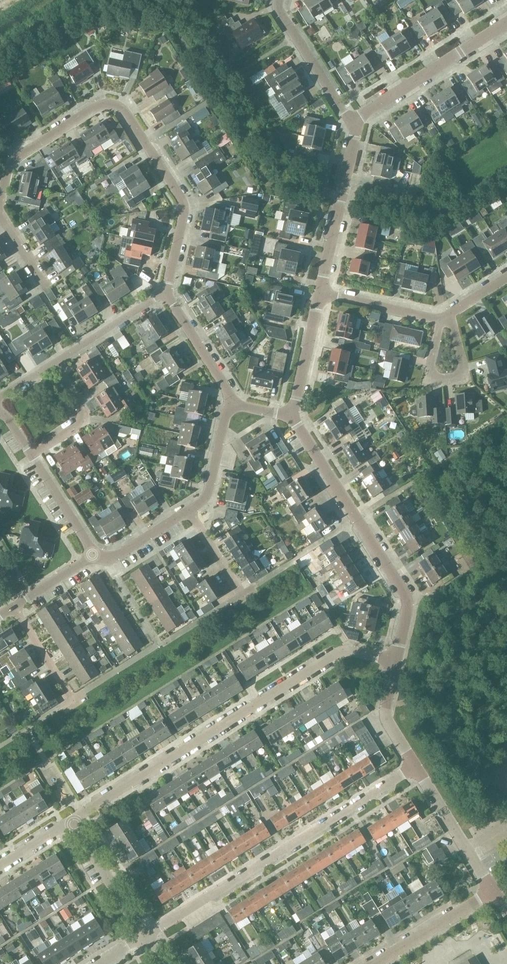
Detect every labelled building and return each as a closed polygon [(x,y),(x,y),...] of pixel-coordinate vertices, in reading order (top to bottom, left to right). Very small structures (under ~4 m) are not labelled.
[(322,13),(314,0),(307,0),(303,3),(305,6),(298,11),(308,26),(315,21),(313,18),(322,13)] [(322,13),(332,7),(331,5),(338,1),(338,0),(314,0),(322,13)] [(473,8),(468,0),(454,0),(447,4),(454,15),(461,10),(464,14),(473,8)] [(473,8),(482,2),(481,0),(468,0),(473,8)] [(426,15),(437,31),(446,25),(444,22),(451,17),(441,2),(434,7),(435,10),(426,15)] [(427,37),(437,31),(426,15),(417,21),(418,23),(411,27),(418,38),(425,34),(427,37)] [(230,18),(217,27),(222,36),(225,34),(229,41),(234,38),(241,49),(253,41),(254,42),(261,38),(263,37),(262,35),(264,33),(260,26),(259,26),(255,19),(253,20),(238,30),(234,24),(230,18)] [(390,39),(400,55),(410,49),(407,45),(414,40),(407,29),(400,34),(399,33),(390,39)] [(391,61),(400,55),(390,39),(381,45),(382,46),(374,51),(381,61),(388,57),(391,61)] [(88,66),(93,63),(86,51),(74,59),(78,66),(67,73),(76,85),(93,74),(88,66)] [(138,71),(141,55),(124,51),(122,61),(109,59),(106,73),(128,78),(131,69),(138,71)] [(503,54),(505,58),(498,62),(506,76),(506,51),(503,54)] [(354,62),(364,78),(373,72),(371,68),(378,63),(371,53),(364,57),(363,56),(354,62)] [(354,84),(364,78),(354,62),(345,67),(343,65),(335,70),(345,85),(352,80),(354,84)] [(485,65),(476,71),(486,87),(490,94),(502,86),(499,82),(504,79),(495,64),(488,69),(485,65)] [(155,101),(173,90),(169,84),(167,85),(157,69),(149,74),(151,78),(139,85),(147,98),(151,95),(155,101)] [(296,81),(298,80),(291,69),(280,76),(276,70),(264,78),(270,88),(271,88),(275,94),(296,81)] [(486,87),(476,71),(466,77),(469,81),(462,85),(471,100),(484,92),(482,90),(486,87)] [(56,92),(64,87),(55,74),(48,79),(53,87),(32,100),(41,115),(62,101),(56,92)] [(0,78),(0,91),(10,84),(7,78),(5,75),(0,78)] [(190,81),(185,85),(193,94),(197,91),(190,81)] [(275,94),(273,95),(279,104),(281,103),(289,115),(299,109),(292,99),(303,92),(296,81),(275,94)] [(449,88),(440,94),(450,110),(449,110),(453,115),(462,109),(461,107),(468,102),(458,87),(451,92),(449,88)] [(165,96),(168,101),(177,95),(173,90),(165,96)] [(449,110),(450,110),(440,94),(430,100),(432,104),(425,108),(435,124),(443,119),(441,116),(449,110)] [(164,126),(180,116),(176,110),(174,111),(167,100),(150,111),(157,123),(161,120),(164,126)] [(9,135),(30,122),(21,107),(6,116),(7,117),(0,122),(9,135)] [(204,108),(191,116),(195,122),(201,118),(201,119),(209,114),(204,108)] [(403,117),(413,133),(423,127),(422,126),(429,121),(422,111),(415,115),(412,111),(403,117)] [(304,136),(323,140),(325,130),(321,129),(322,120),(305,117),(303,125),(306,126),(304,136)] [(404,139),(413,133),(403,117),(394,123),(396,127),(389,132),(396,143),(403,138),(404,139)] [(90,129),(100,145),(110,139),(113,143),(118,139),(112,129),(107,133),(100,123),(90,129)] [(175,152),(192,141),(188,136),(194,132),(188,123),(178,129),(181,135),(169,142),(175,152)] [(90,151),(100,145),(90,129),(80,136),(86,146),(81,149),(88,159),(93,156),(90,151)] [(218,148),(230,141),(225,132),(213,139),(218,148)] [(320,151),(323,140),(304,136),(302,147),(297,145),(294,157),(313,161),(313,162),(316,150),(320,151)] [(192,141),(175,152),(181,161),(193,154),(196,159),(198,161),(208,155),(206,153),(204,149),(201,144),(195,147),(192,141)] [(88,159),(81,149),(76,152),(69,143),(59,149),(69,165),(75,161),(78,165),(88,159)] [(391,169),(394,158),(392,158),(394,150),(381,147),(380,147),(381,147),(380,155),(375,154),(373,165),(391,169)] [(216,167),(213,162),(223,156),(218,148),(208,155),(198,161),(203,169),(191,176),(197,186),(213,175),(210,170),(216,167)] [(59,171),(69,165),(59,149),(49,155),(55,165),(50,169),(57,179),(62,175),(59,171)] [(126,187),(142,177),(135,166),(127,171),(124,165),(107,176),(114,186),(122,181),(126,187)] [(391,169),(373,165),(371,176),(375,177),(373,184),(372,184),(372,185),(391,189),(392,180),(399,171),(391,169)] [(48,178),(46,178),(47,171),(35,169),(34,175),(22,173),(20,184),(38,188),(40,182),(47,183),(48,178)] [(213,175),(197,186),(203,195),(215,188),(218,193),(228,187),(225,181),(219,185),(213,175)] [(142,177),(126,187),(130,193),(123,198),(130,208),(145,199),(141,193),(149,188),(142,177)] [(36,200),(38,188),(20,184),(17,196),(29,198),(28,204),(39,207),(41,201),(36,200)] [(256,212),(259,201),(243,197),(241,209),(256,212)] [(282,221),(284,221),(305,226),(308,215),(307,215),(295,212),(296,206),(284,203),(282,213),(283,213),(282,221)] [(205,209),(203,220),(228,225),(230,226),(234,208),(220,205),(219,212),(205,209)] [(55,223),(46,208),(39,212),(31,217),(34,223),(28,227),(34,236),(55,223)] [(503,252),(506,250),(506,220),(506,218),(495,225),(496,226),(489,230),(493,236),(503,252)] [(133,239),(153,243),(156,231),(148,229),(149,223),(133,219),(130,231),(135,232),(133,239)] [(224,242),(228,225),(203,220),(201,231),(214,234),(213,240),(224,242)] [(303,237),(305,226),(284,221),(282,231),(280,231),(278,238),(289,240),(290,234),(302,237),(303,237)] [(357,236),(374,240),(375,234),(380,235),(383,223),(371,221),(370,227),(359,225),(357,236)] [(55,223),(34,236),(40,246),(46,241),(50,246),(61,239),(57,231),(60,230),(55,223)] [(503,252),(493,236),(487,240),(483,233),(472,240),(482,256),(488,252),(492,259),(503,252)] [(109,249),(111,236),(104,235),(103,248),(109,249)] [(120,236),(120,237),(123,237),(121,246),(125,249),(126,249),(124,257),(123,263),(139,267),(141,261),(142,254),(150,256),(153,243),(133,239),(120,236)] [(373,246),(374,240),(357,236),(354,247),(365,250),(363,256),(375,258),(377,247),(373,246)] [(423,237),(423,250),(433,250),(432,236),(423,237)] [(52,265),(67,256),(62,249),(66,246),(61,239),(50,246),(53,252),(47,256),(52,265)] [(458,258),(468,274),(479,267),(475,260),(480,257),(470,241),(460,247),(464,254),(458,258)] [(279,261),(297,265),(299,254),(298,254),(286,251),(288,245),(275,243),(273,252),(281,254),(279,261)] [(194,258),(212,262),(214,251),(223,253),(224,247),(213,244),(211,250),(197,247),(194,258)] [(79,258),(75,260),(71,263),(67,256),(52,265),(58,275),(65,270),(68,275),(84,265),(79,258)] [(264,263),(272,264),(273,257),(265,256),(264,263)] [(374,265),(375,258),(363,256),(362,262),(352,260),(349,273),(366,276),(369,264),(374,265)] [(468,274),(458,258),(452,263),(447,256),(439,261),(440,268),(447,278),(453,275),(457,281),(468,274)] [(219,263),(212,262),(194,258),(192,269),(207,272),(205,278),(217,280),(218,274),(217,274),(219,263)] [(297,265),(279,261),(274,260),(273,267),(270,267),(268,276),(280,279),(281,273),(294,276),(293,276),(294,276),(297,265)] [(412,291),(416,274),(405,272),(406,265),(400,263),(398,275),(403,276),(401,288),(412,291)] [(123,266),(121,268),(120,266),(110,273),(114,280),(110,283),(120,298),(129,292),(126,287),(131,284),(128,279),(134,275),(123,266)] [(416,274),(412,291),(424,293),(427,282),(432,283),(436,269),(430,267),(429,270),(424,269),(422,276),(416,274)] [(21,282),(14,273),(3,280),(0,275),(0,286),(4,292),(21,282)] [(120,298),(110,283),(108,279),(98,285),(96,281),(91,285),(98,295),(103,292),(111,304),(120,298)] [(2,301),(5,305),(8,311),(19,304),(15,299),(27,292),(21,282),(4,292),(7,297),(2,301)] [(202,313),(217,304),(224,300),(220,294),(222,294),(216,284),(206,291),(209,296),(196,304),(202,313)] [(78,303),(88,318),(97,312),(89,300),(94,297),(86,285),(81,288),(87,297),(78,303)] [(274,303),(291,307),(294,296),(293,296),(281,294),(282,288),(270,285),(269,291),(266,291),(264,301),(274,304),(274,303)] [(40,294),(29,297),(33,307),(43,304),(40,294)] [(78,303),(74,297),(65,303),(63,300),(58,303),(65,315),(70,312),(78,324),(88,318),(78,303)] [(289,318),(291,307),(274,303),(274,304),(271,314),(264,312),(263,319),(282,323),(283,317),(288,318),(289,318)] [(224,320),(234,313),(231,308),(223,313),(217,304),(202,313),(208,322),(221,314),(224,320)] [(221,342),(236,332),(232,327),(240,322),(234,313),(224,320),(227,324),(215,332),(221,342)] [(468,321),(478,338),(486,333),(489,338),(499,331),(492,321),(487,325),(480,313),(468,321)] [(354,329),(357,318),(340,314),(337,326),(354,329)] [(146,335),(161,325),(155,316),(140,325),(146,335)] [(46,336),(52,332),(45,322),(29,332),(32,336),(42,351),(51,345),(46,336)] [(378,323),(375,334),(382,336),(384,324),(378,323)] [(419,346),(422,333),(384,324),(379,349),(387,350),(389,340),(419,346)] [(140,339),(146,348),(144,349),(148,354),(158,348),(155,343),(167,335),(161,325),(146,335),(140,339)] [(352,341),(354,329),(337,326),(335,337),(345,339),(343,345),(355,348),(356,342),(352,341)] [(236,332),(221,342),(230,356),(252,342),(249,337),(242,341),(236,332)] [(42,351),(32,336),(28,340),(25,335),(14,342),(21,352),(27,348),(32,357),(42,351)] [(111,344),(117,353),(123,350),(117,341),(111,344)] [(354,354),(355,348),(343,345),(342,352),(332,349),(329,361),(347,365),(349,353),(354,354)] [(165,367),(181,357),(174,346),(163,354),(160,349),(149,355),(155,365),(161,361),(165,367)] [(84,379),(100,368),(97,362),(103,358),(97,350),(87,356),(90,360),(77,369),(84,379)] [(409,361),(398,359),(400,353),(387,350),(384,362),(392,364),(389,379),(404,383),(409,361)] [(417,359),(425,360),(425,351),(417,351),(417,359)] [(271,389),(273,383),(280,385),(287,354),(275,352),(271,371),(264,369),(260,387),(271,389)] [(21,364),(25,362),(19,353),(15,355),(21,364)] [(491,392),(506,387),(506,374),(506,371),(504,372),(500,354),(486,358),(490,375),(487,376),(491,392)] [(180,380),(176,375),(188,367),(181,357),(165,367),(169,373),(163,377),(164,379),(156,384),(161,392),(180,380)] [(260,387),(264,369),(257,368),(259,359),(250,357),(247,369),(253,370),(250,385),(260,387)] [(345,371),(347,365),(329,361),(327,372),(337,374),(336,381),(347,383),(350,372),(345,371)] [(106,385),(116,378),(110,370),(104,373),(100,368),(84,379),(90,388),(103,380),(106,385)] [(122,372),(116,375),(121,383),(126,380),(122,372)] [(102,407),(118,396),(115,391),(121,387),(116,378),(106,385),(109,389),(95,397),(102,407)] [(187,401),(204,405),(207,394),(192,391),(194,385),(181,383),(179,391),(189,393),(187,401)] [(456,415),(474,413),(482,412),(481,400),(473,400),(472,397),(468,397),(467,394),(455,395),(456,415)] [(121,408),(123,412),(124,413),(134,407),(128,398),(122,402),(118,396),(102,407),(108,417),(121,408)] [(431,424),(443,423),(442,409),(434,409),(433,397),(421,398),(421,401),(416,401),(417,408),(413,408),(410,411),(410,415),(413,416),(417,416),(417,417),(430,417),(431,424)] [(202,416),(204,405),(187,401),(185,409),(176,407),(174,415),(186,418),(188,413),(202,416)] [(351,418),(347,411),(349,410),(344,403),(333,409),(336,414),(324,422),(330,431),(351,418)] [(455,427),(454,408),(446,408),(447,427),(455,427)] [(185,424),(186,418),(174,415),(172,424),(181,426),(180,434),(197,438),(199,427),(185,424)] [(357,424),(356,425),(351,418),(330,431),(336,441),(348,433),(351,438),(362,431),(357,424)] [(139,436),(141,430),(118,425),(116,432),(125,434),(126,434),(129,434),(139,436)] [(370,433),(381,430),(379,425),(369,428),(370,433)] [(121,447),(115,437),(110,440),(102,427),(92,433),(103,450),(107,456),(121,447)] [(367,438),(366,438),(371,435),(367,428),(362,431),(351,438),(354,443),(342,451),(348,460),(363,450),(359,444),(367,438)] [(97,454),(103,450),(92,433),(82,440),(91,453),(87,456),(93,465),(101,460),(97,454)] [(195,449),(197,438),(180,434),(178,442),(169,440),(167,448),(179,451),(180,445),(195,449)] [(254,440),(264,455),(270,451),(275,459),(283,454),(276,444),(271,447),(264,434),(254,440)] [(257,460),(264,455),(254,440),(245,446),(253,459),(248,462),(255,472),(262,468),(257,460)] [(93,465),(87,456),(82,458),(74,445),(64,452),(75,469),(80,465),(84,471),(93,465)] [(137,453),(152,457),(153,450),(138,447),(137,453)] [(178,457),(179,451),(167,448),(165,457),(167,457),(165,465),(172,467),(190,470),(192,460),(178,457)] [(370,466),(376,462),(380,459),(375,452),(367,457),(363,450),(348,460),(354,469),(366,461),(370,466)] [(69,472),(75,469),(64,452),(54,458),(63,471),(58,474),(64,484),(73,478),(69,472)] [(125,467),(137,460),(134,455),(122,462),(125,467)] [(361,480),(367,489),(382,480),(377,473),(381,470),(376,462),(370,466),(362,471),(366,477),(361,480)] [(100,475),(106,472),(102,464),(96,467),(100,475)] [(187,481),(190,470),(172,467),(171,474),(161,472),(160,481),(172,484),(173,478),(187,481)] [(122,468),(110,476),(114,483),(126,475),(122,468)] [(23,498),(13,496),(13,492),(5,490),(8,476),(0,474),(0,508),(16,511),(17,507),(21,507),(23,498)] [(227,490),(243,494),(246,483),(250,484),(251,478),(239,475),(238,481),(230,479),(227,490)] [(286,500),(292,496),(307,487),(301,477),(288,485),(285,480),(275,487),(279,495),(282,493),(286,500)] [(396,483),(390,486),(385,478),(382,480),(367,489),(372,498),(381,492),(384,497),(399,488),(396,483)] [(139,496),(149,511),(158,505),(152,496),(158,492),(150,481),(141,486),(145,492),(139,496)] [(71,496),(77,492),(71,483),(65,487),(71,496)] [(293,516),(303,509),(300,504),(313,496),(307,487),(292,496),(296,503),(288,508),(293,516)] [(88,488),(73,497),(78,505),(93,496),(88,488)] [(243,494),(227,490),(225,501),(230,502),(228,508),(244,511),(247,495),(243,494)] [(149,511),(139,496),(134,499),(130,493),(121,499),(128,511),(134,508),(139,517),(149,511)] [(389,526),(393,524),(407,514),(404,509),(406,508),(408,505),(410,504),(408,499),(400,504),(396,498),(387,503),(391,510),(386,513),(390,520),(387,522),(389,526)] [(107,517),(116,532),(126,526),(120,517),(125,513),(118,502),(108,507),(112,513),(107,517)] [(310,525),(325,515),(319,506),(306,514),(303,509),(293,516),(297,523),(305,518),(310,525)] [(224,520),(236,518),(238,512),(226,509),(224,520)] [(413,516),(417,514),(414,510),(407,514),(393,524),(396,529),(393,531),(396,536),(399,534),(414,524),(411,519),(412,518),(413,516)] [(116,532),(107,517),(102,520),(98,514),(88,520),(96,532),(101,529),(107,538),(116,532)] [(311,544),(321,537),(318,532),(331,524),(325,515),(310,525),(314,531),(306,536),(311,544)] [(236,518),(224,520),(229,529),(239,523),(236,518)] [(421,534),(417,529),(419,528),(420,526),(423,524),(420,520),(414,524),(399,534),(403,540),(400,542),(402,546),(406,544),(421,534)] [(51,554),(53,545),(43,543),(44,539),(36,537),(39,524),(29,521),(29,524),(24,523),(17,553),(47,559),(48,554),(51,554)] [(230,552),(243,543),(238,534),(241,532),(238,526),(227,533),(231,538),(224,542),(230,552)] [(421,534),(406,544),(409,550),(406,552),(409,556),(427,544),(423,539),(425,538),(426,536),(430,534),(427,530),(421,534)] [(179,558),(194,549),(188,539),(175,548),(172,543),(162,549),(166,555),(174,549),(179,558)] [(235,561),(249,552),(243,543),(230,552),(235,561)] [(346,555),(349,553),(346,549),(343,551),(339,544),(317,558),(320,563),(323,560),(325,561),(327,559),(330,565),(346,555)] [(185,567),(200,558),(194,549),(179,558),(174,561),(176,565),(182,561),(185,567)] [(241,570),(258,559),(259,559),(260,558),(253,549),(249,552),(235,561),(241,570)] [(440,565),(440,564),(437,560),(438,559),(438,557),(442,555),(440,551),(418,565),(422,571),(419,573),(422,577),(425,575),(440,565)] [(337,575),(352,565),(355,563),(353,559),(350,561),(346,555),(330,565),(324,569),(327,573),(330,571),(332,571),(333,570),(337,574),(337,575)] [(193,575),(206,567),(200,558),(185,567),(191,576),(181,582),(184,587),(186,586),(196,580),(193,575)] [(257,580),(268,573),(259,559),(258,559),(241,570),(247,579),(254,575),(257,580)] [(440,565),(425,575),(428,581),(425,583),(428,587),(440,580),(443,585),(453,579),(449,573),(446,575),(443,570),(444,569),(445,567),(449,565),(446,561),(440,564),(440,565)] [(136,584),(159,570),(156,567),(151,571),(147,564),(130,574),(136,584)] [(359,575),(359,576),(362,574),(359,569),(356,571),(352,565),(337,575),(337,574),(330,578),(333,583),(337,581),(338,581),(340,580),(343,585),(359,575)] [(143,594),(159,584),(155,577),(161,574),(159,570),(136,584),(143,594)] [(79,601),(104,585),(97,575),(81,585),(85,592),(77,597),(79,601)] [(362,581),(359,576),(359,575),(343,585),(337,589),(340,593),(343,591),(345,591),(347,590),(350,595),(369,583),(366,579),(362,581)] [(203,595),(218,585),(212,576),(199,584),(196,580),(186,586),(189,592),(197,586),(203,595)] [(149,604),(171,590),(169,586),(163,590),(159,584),(143,594),(149,604)] [(94,606),(110,595),(104,585),(79,601),(82,604),(90,599),(94,606)] [(203,614),(213,608),(211,603),(224,595),(218,585),(203,595),(209,604),(200,609),(203,614)] [(155,613),(171,603),(167,596),(173,593),(171,590),(149,604),(155,613)] [(310,597),(317,608),(322,605),(316,594),(310,597)] [(100,616),(117,605),(110,595),(94,606),(100,616)] [(302,602),(305,607),(311,603),(308,598),(302,602)] [(352,611),(351,616),(358,618),(358,617),(376,621),(378,615),(381,615),(382,610),(369,607),(370,601),(358,599),(357,605),(360,605),(359,612),(357,612),(355,612),(352,611)] [(302,602),(295,607),(298,611),(305,607),(302,602)] [(66,605),(58,610),(53,603),(37,613),(43,624),(60,613),(62,612),(68,608),(66,605)] [(161,623),(183,609),(181,605),(175,609),(171,603),(155,613),(161,623)] [(107,626),(123,616),(117,605),(100,616),(107,626)] [(179,616),(185,612),(188,610),(186,607),(183,609),(161,623),(167,633),(184,622),(179,616)] [(321,634),(328,630),(332,627),(323,612),(312,619),(321,634)] [(50,634),(66,623),(60,613),(43,624),(50,634)] [(113,636),(130,626),(123,616),(107,626),(113,636)] [(276,625),(283,620),(280,616),(273,620),(276,625)] [(380,622),(376,621),(358,617),(358,618),(357,624),(355,623),(352,623),(349,623),(348,627),(373,634),(375,626),(378,627),(380,622)] [(311,641),(321,634),(312,619),(301,626),(311,641)] [(56,644),(73,634),(66,623),(50,634),(56,644)] [(259,629),(262,634),(268,630),(265,625),(259,629)] [(120,646),(136,636),(130,626),(113,636),(120,646)] [(300,648),(311,641),(301,626),(291,633),(300,648)] [(0,635),(0,651),(4,649),(4,648),(18,640),(11,628),(0,635)] [(255,638),(262,634),(259,629),(252,633),(255,638)] [(289,654),(300,648),(291,633),(280,639),(289,654)] [(63,654),(79,644),(73,634),(56,644),(63,654)] [(136,636),(120,646),(126,657),(143,646),(136,636)] [(237,642),(240,647),(247,643),(244,638),(237,642)] [(278,661),(289,654),(280,639),(269,646),(278,661)] [(233,651),(240,647),(237,642),(231,646),(233,651)] [(69,664),(86,654),(79,644),(63,654),(69,664)] [(268,667),(278,661),(269,646),(258,652),(268,667)] [(30,659),(23,649),(11,656),(8,651),(0,656),(0,663),(3,667),(6,665),(10,671),(30,659)] [(257,674),(268,667),(258,652),(248,659),(257,674)] [(75,674),(92,664),(86,654),(69,664),(75,674)] [(208,660),(210,664),(211,666),(218,662),(215,656),(208,660)] [(16,689),(19,687),(27,681),(24,676),(36,669),(30,659),(10,671),(14,678),(11,680),(16,689)] [(246,681),(257,674),(248,659),(237,666),(246,681)] [(211,666),(210,664),(208,660),(202,665),(205,669),(211,666)] [(92,664),(75,674),(82,685),(99,674),(92,664)] [(187,674),(190,679),(196,675),(193,670),(187,674)] [(184,683),(190,679),(187,674),(180,678),(184,683)] [(222,683),(232,698),(243,691),(233,676),(222,683)] [(34,698),(49,689),(43,679),(34,684),(31,679),(27,681),(19,687),(25,697),(31,693),(34,698)] [(166,688),(169,692),(175,688),(172,683),(166,688)] [(221,705),(232,698),(222,683),(211,690),(221,705)] [(326,690),(336,705),(347,698),(337,683),(326,690)] [(162,697),(169,692),(166,688),(159,692),(162,697)] [(40,716),(50,709),(47,704),(55,699),(49,689),(34,698),(38,704),(32,707),(35,711),(37,710),(40,716)] [(210,711),(221,705),(211,690),(201,696),(210,711)] [(325,712),(336,705),(326,690),(316,697),(325,712)] [(200,718),(210,711),(201,696),(190,703),(200,718)] [(314,718),(325,712),(316,697),(305,703),(314,718)] [(137,706),(140,711),(146,707),(143,702),(137,706)] [(189,725),(200,718),(190,703),(179,710),(189,725)] [(304,725),(314,718),(305,703),(294,710),(304,725)] [(178,732),(189,725),(179,710),(168,717),(178,732)] [(298,729),(304,725),(294,710),(284,717),(293,732),(297,738),(301,735),(298,729)] [(349,725),(360,718),(355,711),(344,718),(349,725)] [(115,719),(118,724),(125,720),(122,715),(115,719)] [(282,738),(293,732),(284,717),(273,723),(282,738)] [(112,728),(118,724),(115,719),(109,723),(112,728)] [(150,727),(160,742),(171,735),(161,720),(150,727)] [(354,733),(364,727),(361,721),(351,727),(354,733)] [(338,731),(344,728),(341,722),(335,726),(338,731)] [(271,745),(282,738),(273,723),(262,730),(271,745)] [(330,736),(338,731),(335,726),(327,731),(330,736)] [(149,749),(160,742),(150,727),(140,734),(149,749)] [(357,738),(367,731),(364,727),(354,733),(357,738)] [(94,733),(97,737),(104,733),(101,728),(94,733)] [(242,738),(252,753),(263,746),(253,731),(242,738)] [(345,731),(338,735),(342,742),(349,737),(345,731)] [(360,742),(370,736),(367,731),(357,738),(360,742)] [(94,733),(87,737),(90,741),(97,737),(94,733)] [(138,756),(149,749),(140,734),(129,741),(138,756)] [(316,745),(322,741),(319,736),(313,740),(316,745)] [(363,747),(373,741),(370,736),(360,742),(363,747)] [(327,742),(331,749),(338,744),(334,737),(327,742)] [(241,760),(252,753),(242,738),(232,745),(241,760)] [(309,749),(316,745),(313,740),(306,744),(309,749)] [(73,746),(76,751),(82,747),(79,741),(73,746)] [(128,763),(138,756),(129,741),(118,748),(128,763)] [(366,752),(376,746),(373,741),(363,747),(366,752)] [(324,753),(331,749),(327,742),(319,746),(324,753)] [(230,766),(241,760),(232,745),(221,751),(230,766)] [(71,754),(76,751),(73,746),(68,749),(71,754)] [(379,752),(380,751),(376,746),(366,752),(369,756),(370,758),(379,752)] [(117,769),(128,763),(118,748),(108,754),(117,769)] [(295,758),(301,754),(298,749),(292,753),(295,758)] [(220,773),(230,766),(221,751),(210,758),(220,773)] [(306,755),(310,762),(316,758),(312,751),(306,755)] [(367,757),(356,764),(364,776),(375,770),(374,769),(382,764),(383,764),(386,762),(384,759),(383,759),(379,752),(370,758),(369,756),(367,757)] [(288,763),(295,758),(292,753),(285,758),(288,763)] [(106,776),(117,769),(108,754),(97,761),(106,776)] [(302,766),(310,762),(306,755),(298,760),(302,766)] [(209,780),(220,773),(210,758),(200,765),(209,780)] [(248,768),(255,769),(256,761),(249,760),(248,768)] [(504,773),(501,768),(506,764),(506,765),(506,760),(494,764),(498,776),(500,779),(503,790),(504,792),(506,791),(506,771),(504,773)] [(96,783),(106,776),(97,761),(86,768),(96,783)] [(86,768),(83,763),(79,766),(82,770),(75,775),(71,767),(64,772),(72,785),(79,781),(85,790),(96,783),(86,768)] [(284,769),(288,775),(295,771),(291,764),(284,769)] [(353,783),(364,776),(356,764),(345,771),(353,783)] [(203,784),(209,780),(200,765),(189,772),(198,787),(202,793),(207,790),(203,784)] [(266,776),(273,772),(270,768),(263,772),(266,776)] [(281,780),(288,775),(284,769),(276,773),(281,780)] [(342,790),(353,783),(345,771),(335,778),(342,790)] [(188,793),(198,787),(189,772),(178,778),(188,793)] [(260,781),(266,776),(263,772),(257,776),(260,781)] [(16,782),(19,787),(25,783),(22,778),(16,782)] [(177,800),(188,793),(178,778),(168,785),(177,800)] [(262,782),(267,789),(273,785),(269,778),(262,782)] [(332,797),(342,790),(335,778),(324,785),(332,797)] [(245,790),(252,786),(249,781),(242,785),(245,790)] [(9,786),(5,788),(8,794),(12,791),(19,787),(16,782),(9,786)] [(259,794),(267,789),(262,782),(249,791),(254,799),(260,796),(259,794)] [(34,797),(28,801),(37,815),(48,808),(41,798),(47,794),(40,784),(30,790),(34,797)] [(166,807),(177,800),(168,785),(157,792),(166,807)] [(239,794),(245,790),(242,785),(236,789),(239,794)] [(321,804),(332,797),(324,785),(313,792),(321,804)] [(0,791),(0,799),(4,797),(8,794),(5,788),(0,791)] [(155,814),(166,807),(157,792),(146,799),(155,814)] [(310,811),(321,804),(313,792),(302,798),(310,811)] [(245,804),(251,800),(246,793),(233,801),(237,808),(244,803),(245,804)] [(224,803),(230,799),(227,794),(221,798),(224,803)] [(217,807),(224,803),(221,798),(214,802),(217,807)] [(299,818),(310,811),(302,798),(292,805),(299,818)] [(26,822),(37,815),(28,801),(17,807),(26,822)] [(229,813),(237,808),(233,801),(224,806),(229,813)] [(400,808),(407,821),(418,814),(411,801),(400,808)] [(289,824),(299,818),(292,805),(281,812),(289,824)] [(15,829),(26,822),(17,807),(6,814),(15,829)] [(202,816),(209,812),(206,807),(199,812),(202,816)] [(397,827),(407,821),(400,808),(389,815),(397,827)] [(149,820),(154,817),(150,810),(144,814),(149,820)] [(222,817),(218,810),(211,814),(216,821),(222,817)] [(196,821),(202,816),(199,812),(192,816),(196,821)] [(278,831),(289,824),(281,812),(270,819),(278,831)] [(15,829),(6,814),(0,818),(0,829),(4,836),(15,829)] [(208,826),(216,821),(211,814),(204,819),(208,826)] [(386,834),(397,827),(389,815),(378,822),(386,834)] [(153,826),(158,823),(154,817),(149,820),(153,826)] [(117,840),(132,831),(125,820),(110,829),(117,840)] [(181,830),(187,826),(184,821),(178,825),(181,830)] [(190,828),(194,835),(205,828),(200,821),(190,828)] [(375,841),(386,834),(378,822),(367,829),(375,841)] [(252,831),(259,843),(270,836),(263,824),(252,831)] [(174,834),(181,830),(178,825),(171,829),(174,834)] [(187,840),(194,835),(190,828),(182,833),(187,840)] [(259,843),(252,831),(245,835),(242,830),(238,833),(248,850),(259,843)] [(347,837),(355,849),(366,842),(358,830),(347,837)] [(123,851),(138,842),(132,831),(117,840),(123,851)] [(158,834),(162,841),(167,838),(163,832),(158,834)] [(248,850),(238,833),(238,832),(233,835),(236,840),(230,844),(238,856),(248,850)] [(430,842),(430,841),(426,835),(419,839),(423,846),(430,842)] [(173,848),(180,844),(175,837),(168,841),(173,848)] [(344,856),(355,849),(347,837),(336,844),(344,856)] [(416,851),(423,846),(419,839),(412,844),(416,851)] [(161,855),(173,848),(168,841),(157,849),(161,855)] [(130,862),(145,853),(138,842),(123,851),(130,862)] [(438,849),(434,843),(426,848),(430,854),(438,849)] [(227,863),(238,856),(230,844),(219,851),(227,863)] [(333,863),(344,856),(336,844),(325,851),(333,863)] [(428,864),(429,864),(434,861),(426,848),(420,852),(428,864)] [(433,860),(444,853),(440,848),(430,854),(433,860)] [(401,860),(409,855),(404,849),(397,853),(401,860)] [(147,855),(151,862),(158,857),(154,851),(147,855)] [(216,870),(227,863),(219,851),(208,858),(216,870)] [(322,870),(333,863),(325,851),(314,857),(322,870)] [(388,868),(401,860),(397,853),(390,857),(389,855),(382,859),(388,868)] [(436,865),(447,858),(444,853),(433,860),(436,865)] [(67,874),(64,869),(55,855),(44,862),(53,877),(56,881),(67,874)] [(150,862),(151,862),(147,855),(138,861),(145,873),(154,867),(150,862)] [(208,858),(203,861),(199,855),(194,858),(197,864),(205,876),(216,870),(208,858)] [(311,876),(322,870),(314,857),(303,864),(311,876)] [(367,869),(371,876),(384,868),(379,859),(373,862),(374,864),(367,869)] [(43,883),(53,877),(44,862),(33,868),(43,883)] [(396,867),(399,872),(405,868),(402,863),(396,867)] [(194,883),(205,876),(197,864),(187,871),(194,883)] [(300,883),(311,876),(303,864),(293,871),(300,883)] [(393,876),(399,872),(396,867),(390,871),(393,876)] [(36,887),(43,883),(33,868),(23,875),(32,890),(36,896),(40,893),(36,887)] [(364,880),(371,876),(367,869),(359,873),(364,880)] [(183,890),(194,883),(187,871),(176,878),(183,890)] [(289,890),(300,883),(293,871),(282,878),(289,890)] [(380,874),(373,878),(377,883),(383,879),(380,874)] [(21,897),(32,890),(23,875),(12,882),(21,897)] [(349,889),(357,885),(353,877),(345,882),(349,889)] [(173,897),(183,890),(176,878),(165,884),(173,897)] [(279,896),(289,890),(282,878),(271,884),(279,896)] [(423,887),(432,902),(443,895),(434,881),(423,887)] [(11,903),(21,897),(12,882),(1,889),(11,903)] [(342,894),(349,889),(345,882),(338,887),(342,894)] [(161,904),(173,897),(165,884),(154,891),(161,904)] [(268,903),(279,896),(271,884),(260,891),(268,903)] [(421,908),(432,902),(423,887),(413,894),(421,908)] [(11,903),(1,889),(0,889),(0,910),(11,903)] [(257,910),(268,903),(260,891),(249,898),(257,910)] [(328,903),(335,898),(331,891),(323,896),(328,903)] [(413,894),(407,897),(404,891),(398,894),(399,896),(402,901),(411,915),(421,908),(413,894)] [(75,897),(72,892),(65,896),(69,901),(75,897)] [(62,905),(69,901),(65,896),(59,900),(62,905)] [(320,907),(328,903),(323,896),(316,900),(320,907)] [(411,915),(402,901),(399,896),(388,902),(400,921),(411,915)] [(235,923),(257,910),(249,898),(228,911),(235,923)] [(388,902),(377,908),(372,900),(367,903),(374,915),(379,912),(380,914),(389,928),(400,921),(388,902)] [(331,904),(334,909),(340,906),(337,901),(331,904)] [(369,918),(374,915),(367,903),(362,906),(369,918)] [(69,904),(58,911),(64,920),(75,912),(69,904)] [(328,913),(334,909),(331,904),(325,908),(328,913)] [(306,916),(313,911),(309,905),(302,910),(306,916)] [(47,915),(54,911),(51,906),(44,910),(47,915)] [(47,915),(44,910),(43,907),(37,911),(41,919),(47,915)] [(299,921),(306,916),(302,910),(295,914),(299,921)] [(220,926),(225,922),(218,912),(213,915),(220,926)] [(214,929),(220,926),(213,915),(208,919),(214,929)] [(32,924),(29,919),(23,923),(26,928),(32,924)] [(39,922),(43,928),(48,924),(44,919),(39,922)] [(83,926),(93,942),(105,935),(95,919),(85,925),(81,919),(78,921),(82,927),(83,926)] [(209,932),(214,929),(208,919),(203,922),(209,932)] [(379,934),(377,932),(370,920),(359,927),(368,941),(379,934)] [(204,935),(209,932),(203,922),(198,925),(204,935)] [(19,932),(26,928),(23,923),(16,927),(19,932)] [(468,931),(472,934),(479,926),(475,923),(468,931)] [(199,938),(204,935),(198,925),(193,928),(199,938)] [(296,932),(296,931),(292,925),(284,929),(288,936),(296,932)] [(359,927),(352,931),(348,925),(344,927),(349,933),(356,946),(357,948),(368,941),(359,927)] [(82,949),(93,942),(83,926),(82,927),(74,932),(70,926),(67,928),(70,934),(72,933),(82,949)] [(319,933),(322,939),(334,932),(330,926),(319,933)] [(194,941),(199,938),(193,928),(188,931),(194,941)] [(281,940),(288,936),(284,929),(277,934),(281,940)] [(229,940),(234,936),(230,930),(225,933),(229,940)] [(339,930),(334,933),(334,934),(338,940),(345,952),(347,954),(357,948),(356,946),(349,933),(343,937),(339,930)] [(70,956),(82,949),(72,933),(70,934),(62,939),(59,933),(55,936),(59,941),(60,940),(70,956)] [(313,936),(321,948),(326,945),(323,940),(318,933),(313,936)] [(338,940),(334,934),(323,940),(326,945),(336,961),(347,954),(345,952),(338,940)] [(233,947),(238,943),(234,936),(229,940),(233,947)] [(316,951),(321,948),(313,936),(308,939),(316,951)] [(270,938),(263,943),(267,949),(274,945),(270,938)] [(59,963),(70,956),(60,940),(59,941),(51,946),(47,941),(44,943),(47,949),(49,948),(59,963)] [(282,944),(285,949),(291,945),(288,940),(282,944)] [(192,963),(207,953),(200,942),(185,952),(192,963)] [(254,945),(246,950),(251,959),(267,949),(263,943),(256,947),(254,945)] [(279,953),(285,949),(282,944),(275,948),(279,953)] [(413,963),(433,963),(451,953),(446,944),(413,963)] [(59,963),(49,948),(47,949),(39,954),(36,948),(33,950),(36,956),(37,955),(43,963),(58,963),(59,963)] [(312,956),(307,949),(302,953),(306,960),(309,963),(323,963),(317,953),(312,956)] [(262,955),(267,963),(270,963),(275,961),(269,951),(262,955)] [(238,955),(243,962),(247,958),(243,952),(238,955)] [(214,963),(207,953),(192,963),(193,963),(214,963)]
